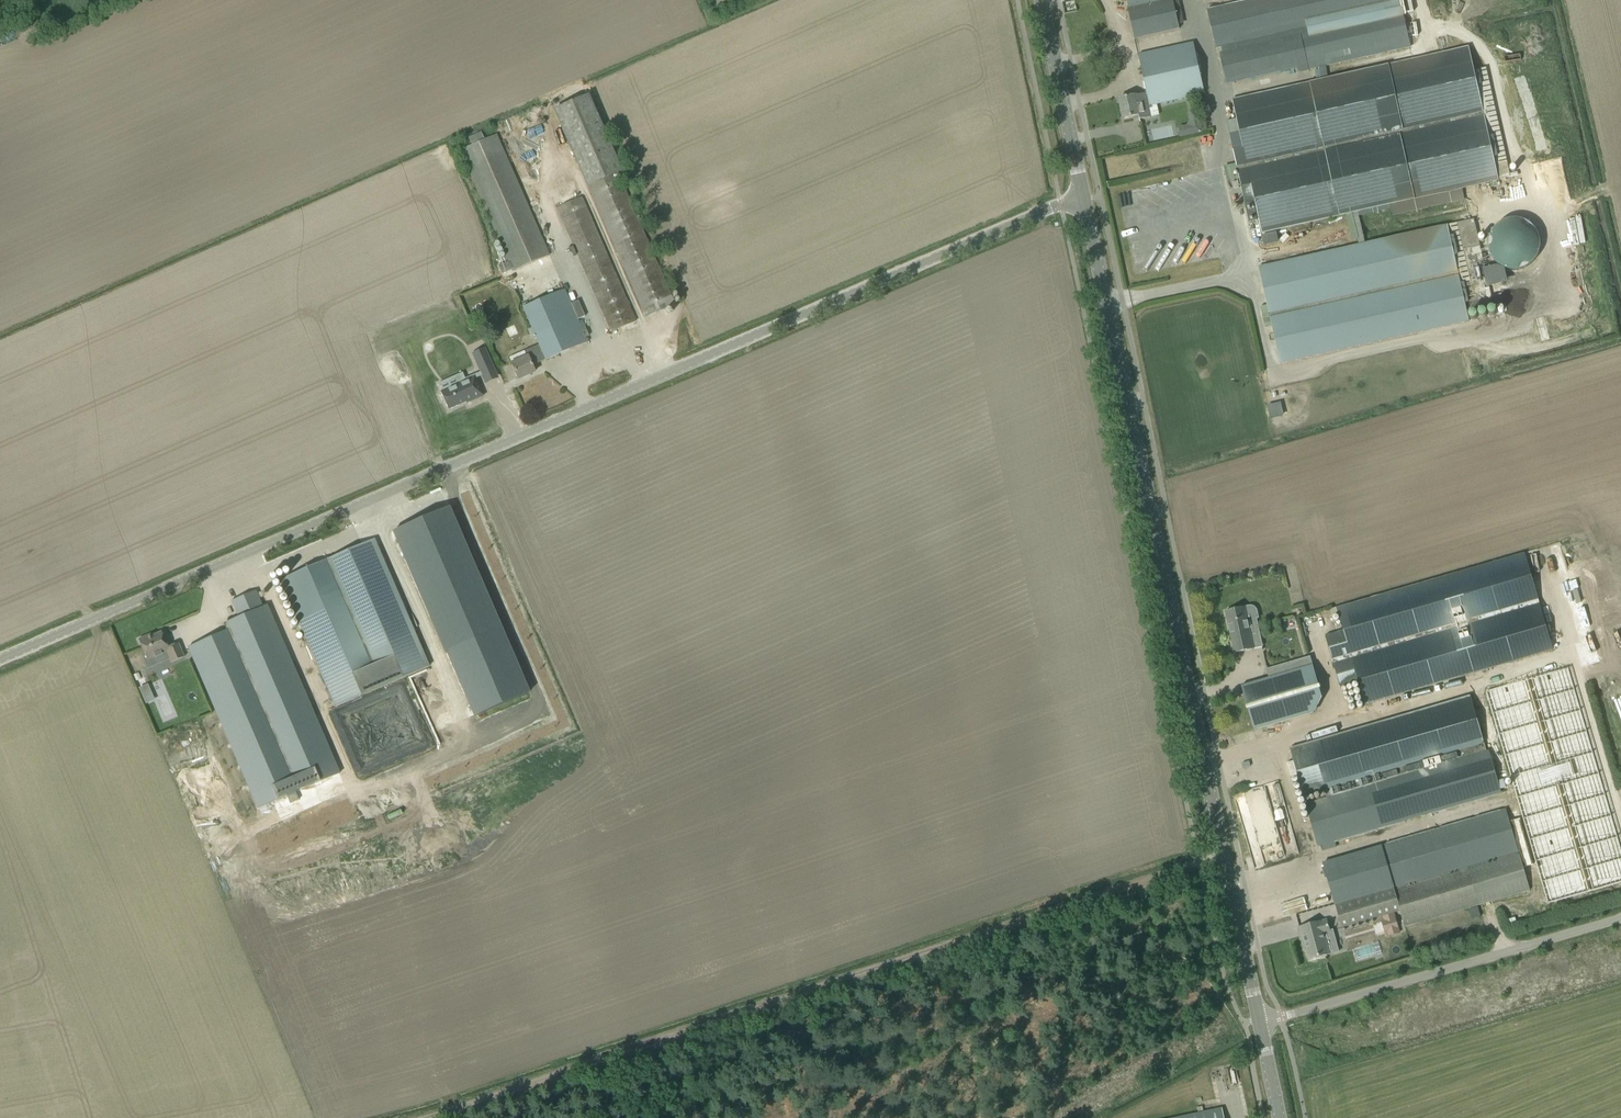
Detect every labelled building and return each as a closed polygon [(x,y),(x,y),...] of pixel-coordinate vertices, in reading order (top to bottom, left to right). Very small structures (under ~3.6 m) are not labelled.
[(714,13),(745,0),(708,0),(714,13)] [(1135,39),(1179,29),(1173,0),(1167,0),(1128,9),(1135,39)] [(1207,9),(1216,49),(1221,47),(1222,53),(1220,53),(1227,84),(1298,68),(1300,73),(1307,71),(1411,48),(1400,0),(1249,0),(1219,7),(1210,9),(1207,9)] [(1138,55),(1147,94),(1149,106),(1152,105),(1204,94),(1193,43),(1138,55)] [(1390,204),(1392,216),(1465,201),(1462,190),(1499,182),(1468,47),(1232,100),(1239,132),(1229,134),(1245,203),(1255,201),(1262,233),(1390,204)] [(1474,70),(1498,180),(1510,177),(1486,68),(1474,70)] [(1134,117),(1134,120),(1146,118),(1144,110),(1152,109),(1152,105),(1149,106),(1147,94),(1136,97),(1135,96),(1118,99),(1123,119),(1134,117)] [(1198,121),(1177,124),(1179,136),(1200,133),(1198,121)] [(469,138),(472,146),(460,151),(508,262),(498,266),(502,274),(512,270),(513,272),(550,255),(497,135),(484,140),(481,133),(469,138)] [(589,186),(646,317),(674,304),(617,173),(589,186)] [(557,208),(606,322),(611,332),(635,321),(582,197),(557,208)] [(1535,224),(1487,222),(1485,265),(1533,267),(1535,224)] [(1469,322),(1447,225),(1259,267),(1280,364),(1469,322)] [(538,345),(545,360),(588,341),(587,338),(585,339),(585,338),(589,336),(586,330),(582,331),(564,290),(522,308),(538,345)] [(518,379),(534,372),(532,366),(545,360),(538,345),(524,351),(527,357),(511,364),(518,379)] [(471,353),(480,372),(492,367),(484,348),(471,353)] [(592,367),(594,372),(618,363),(617,358),(592,367)] [(459,384),(440,392),(448,410),(466,402),(466,403),(483,396),(475,378),(459,385),(459,384)] [(429,667),(374,540),(280,580),(335,707),(429,667)] [(1358,682),(1365,705),(1553,650),(1525,553),(1336,608),(1343,631),(1325,636),(1340,687),(1358,682)] [(288,743),(291,742),(309,785),(342,771),(320,719),(315,721),(265,605),(262,606),(255,591),(231,601),(237,615),(234,617),(235,618),(230,621),(233,628),(238,626),(288,743)] [(1228,611),(1225,611),(1234,653),(1254,649),(1262,647),(1258,629),(1256,618),(1258,618),(1257,611),(1256,611),(1256,610),(1256,609),(1255,609),(1255,608),(1254,608),(1254,607),(1253,607),(1252,607),(1252,606),(1251,606),(1250,606),(1249,606),(1236,609),(1234,608),(1229,609),(1228,611)] [(148,638),(148,636),(138,640),(148,662),(167,654),(171,663),(186,658),(180,643),(168,648),(161,632),(148,638)] [(252,695),(248,696),(221,632),(186,647),(253,803),(288,788),(252,705),(256,703),(252,695)] [(1322,696),(1310,656),(1266,669),(1269,678),(1241,686),(1254,730),(1313,713),(1322,696)] [(1486,692),(1547,904),(1620,882),(1620,853),(1567,669),(1486,692)] [(142,704),(151,700),(145,683),(136,687),(142,704)] [(1325,792),(1327,798),(1487,752),(1471,697),(1290,750),(1304,798),(1325,792)] [(1322,851),(1336,847),(1334,842),(1501,794),(1489,751),(1487,752),(1327,798),(1306,804),(1318,846),(1320,846),(1322,851)] [(1529,890),(1519,856),(1506,810),(1382,846),(1323,863),(1342,928),(1383,916),(1394,913),(1400,911),(1404,927),(1468,908),(1477,906),(1529,890)] [(1477,906),(1468,908),(1471,918),(1480,916),(1477,906)] [(1384,921),(1382,921),(1385,932),(1387,931),(1389,936),(1400,933),(1394,913),(1383,916),(1384,921)] [(1303,943),(1305,943),(1309,959),(1328,954),(1323,934),(1330,932),(1327,920),(1299,928),(1303,943)] [(1339,953),(1349,950),(1345,939),(1336,942),(1339,953)] [(1214,1117),(1224,1117),(1222,1109),(1212,1111),(1214,1117)]
